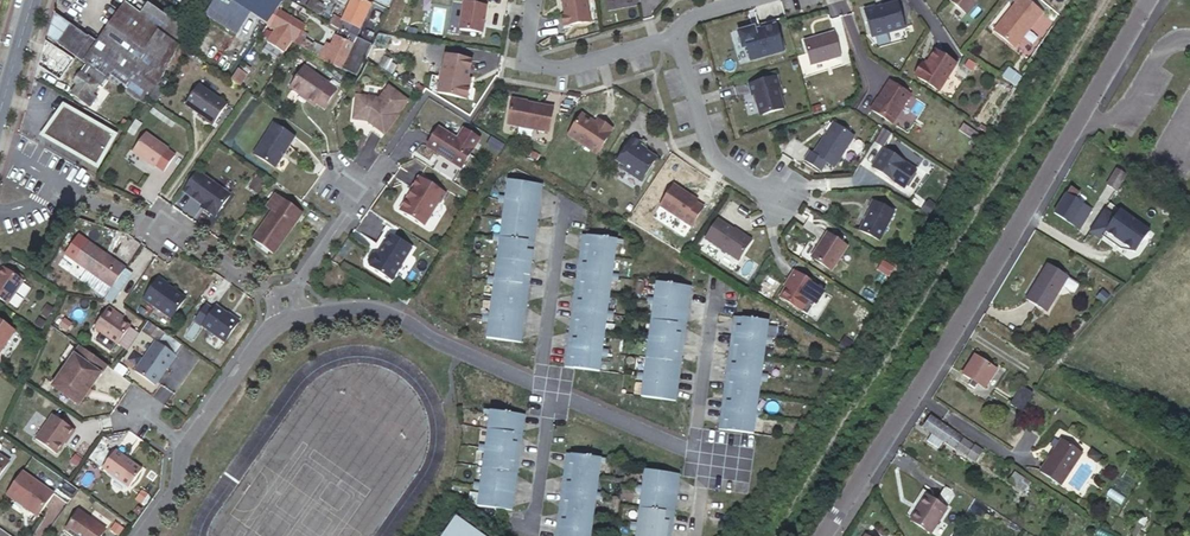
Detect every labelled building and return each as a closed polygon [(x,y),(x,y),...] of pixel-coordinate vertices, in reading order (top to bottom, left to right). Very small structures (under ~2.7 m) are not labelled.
[(198,11),(201,13),(236,35),(249,15),(228,0),(205,0),(198,11)] [(282,2),(279,1),(279,0),(228,0),(249,15),(266,25),(269,27),(271,24),(268,22),(276,10),(282,2)] [(312,0),(311,0),(307,7),(321,14),(325,6),(312,0)] [(342,24),(344,24),(358,30),(368,7),(353,0),(342,24)] [(586,27),(581,0),(558,0),(561,21),(558,21),(559,31),(586,27)] [(963,16),(977,0),(948,0),(946,3),(963,16)] [(1016,51),(1044,17),(1024,0),(1021,0),(1016,6),(1017,7),(995,35),(1016,51)] [(867,37),(871,39),(901,31),(894,5),(872,12),(871,10),(861,13),(867,37)] [(143,105),(152,93),(163,76),(171,63),(172,62),(179,49),(164,39),(156,34),(120,9),(103,35),(96,45),(83,64),(95,72),(117,87),(136,100),(143,105)] [(281,13),(276,10),(268,22),(271,24),(269,27),(273,30),(290,41),(292,42),(294,39),(273,25),(281,13)] [(484,14),(461,10),(457,36),(480,40),(484,14)] [(294,39),(302,27),(281,13),(273,25),(294,39)] [(50,28),(47,39),(57,46),(71,27),(54,16),(50,28)] [(167,16),(156,34),(164,39),(179,49),(180,48),(183,42),(187,35),(190,31),(167,16)] [(334,27),(340,31),(342,28),(331,22),(330,24),(334,27)] [(339,34),(340,31),(334,27),(330,24),(328,27),(339,34)] [(342,28),(340,31),(356,38),(358,35),(360,31),(358,30),(344,24),(342,28)] [(754,26),(747,27),(749,34),(749,33),(751,38),(757,37),(756,35),(772,30),(770,24),(755,29),(754,26)] [(72,56),(83,64),(96,45),(88,39),(71,27),(57,46),(72,56)] [(290,41),(273,30),(266,42),(282,52),(290,41)] [(743,51),(746,64),(779,55),(772,30),(756,35),(757,37),(751,38),(749,33),(749,34),(735,38),(739,52),(743,51)] [(356,38),(340,31),(339,34),(337,39),(352,46),(353,44),(356,38)] [(297,46),(305,51),(311,41),(303,36),(297,46)] [(830,36),(800,45),(807,68),(837,60),(830,36)] [(371,45),(356,38),(353,44),(352,46),(351,50),(341,70),(356,77),(371,45)] [(341,70),(352,46),(337,39),(335,39),(329,51),(324,61),(341,70)] [(73,63),(46,43),(43,52),(41,59),(64,75),(73,63)] [(324,61),(329,51),(324,49),(320,59),(324,61)] [(915,79),(940,95),(957,67),(936,54),(926,69),(923,67),(915,79)] [(468,62),(442,55),(436,75),(434,87),(433,90),(462,97),(464,86),(462,85),(464,78),(468,62)] [(94,73),(86,67),(81,75),(99,87),(103,90),(108,82),(94,73)] [(335,91),(303,68),(289,89),(305,99),(304,101),(313,107),(314,104),(322,110),(335,91)] [(247,75),(239,69),(232,80),(240,86),(247,75)] [(434,87),(436,75),(428,73),(425,85),(434,87)] [(1011,85),(1016,78),(1009,73),(1004,80),(1011,85)] [(99,87),(81,75),(74,85),(77,88),(72,96),(86,106),(99,87)] [(773,81),(746,89),(748,99),(750,98),(756,117),(760,119),(780,113),(774,92),(776,91),(773,81)] [(867,112),(888,126),(907,98),(886,84),(867,112)] [(199,85),(185,105),(205,119),(204,120),(212,126),(227,105),(199,85)] [(366,123),(383,136),(406,101),(387,87),(375,103),(375,101),(357,98),(355,102),(352,121),(366,123)] [(508,123),(549,131),(554,107),(512,99),(508,123)] [(51,128),(46,138),(95,166),(112,136),(63,108),(56,119),(51,116),(46,124),(51,128)] [(581,114),(566,136),(595,155),(611,130),(596,120),(594,123),(581,114)] [(124,122),(120,129),(126,132),(130,125),(124,122)] [(439,125),(426,144),(446,157),(448,156),(453,159),(452,161),(460,166),(480,137),(463,127),(457,137),(439,125)] [(293,139),(272,126),(253,157),(274,170),(293,139)] [(976,136),(960,126),(956,133),(972,143),(976,136)] [(822,165),(831,171),(851,140),(830,127),(810,158),(806,155),(801,164),(816,174),(822,165)] [(887,138),(879,133),(871,146),(879,151),(887,138)] [(167,149),(144,134),(131,153),(154,168),(167,149)] [(640,143),(631,137),(616,161),(623,167),(621,170),(639,182),(655,158),(641,149),(641,148),(638,145),(640,143)] [(893,183),(905,166),(885,152),(873,169),(893,183)] [(916,173),(905,166),(893,183),(904,191),(916,173)] [(1124,173),(1115,168),(1105,184),(1114,190),(1124,173)] [(198,171),(183,191),(203,204),(206,207),(204,209),(205,209),(211,214),(215,217),(230,194),(198,171)] [(255,173),(248,187),(259,194),(267,180),(255,173)] [(443,191),(417,174),(409,186),(413,188),(407,196),(405,195),(398,207),(422,223),(436,199),(438,200),(443,191)] [(497,196),(538,203),(539,193),(535,192),(536,183),(506,178),(504,194),(497,193),(497,196)] [(672,186),(658,207),(688,228),(702,208),(694,203),(695,201),(672,186)] [(1078,192),(1069,187),(1052,214),(1077,230),(1086,216),(1079,211),(1082,206),(1073,200),(1078,192)] [(281,200),(275,196),(265,209),(272,214),(281,200)] [(500,216),(530,221),(532,212),(537,212),(538,203),(497,196),(496,200),(503,201),(500,216)] [(252,242),(272,256),(293,228),(302,215),(281,200),(272,214),(252,242)] [(851,230),(878,244),(893,216),(872,204),(867,213),(869,213),(859,233),(851,229),(851,230)] [(934,211),(929,208),(924,215),(929,219),(934,211)] [(1105,209),(1090,232),(1098,238),(1102,232),(1128,249),(1134,248),(1146,229),(1117,210),(1114,215),(1105,209)] [(491,234),(532,240),(533,231),(529,230),(530,221),(500,216),(498,232),(491,231),(491,234)] [(703,240),(736,263),(749,243),(738,235),(737,236),(731,232),(715,222),(703,240)] [(388,238),(391,233),(384,228),(380,234),(381,235),(387,239),(388,238)] [(531,250),(532,240),(491,234),(490,238),(497,239),(495,254),(525,259),(526,250),(531,250)] [(76,235),(62,255),(72,262),(86,242),(76,235)] [(387,239),(381,235),(373,248),(379,251),(387,239)] [(621,241),(580,235),(579,244),(583,245),(582,254),(612,259),(614,244),(621,244),(621,241)] [(808,262),(828,275),(844,250),(824,237),(808,262)] [(409,252),(388,238),(387,239),(379,251),(381,253),(378,258),(376,257),(375,258),(373,257),(370,258),(366,264),(367,268),(369,269),(368,270),(389,283),(409,252)] [(110,289),(124,269),(86,242),(72,262),(110,289)] [(485,272),(526,278),(528,268),(523,268),(525,259),(495,254),(492,269),(486,268),(485,272)] [(574,272),(615,278),(616,275),(610,274),(612,259),(582,254),(580,263),(576,262),(574,272)] [(1070,275),(1048,261),(1025,297),(1047,311),(1070,275)] [(0,274),(0,299),(8,304),(23,282),(4,268),(0,274)] [(123,272),(115,283),(121,288),(129,276),(123,272)] [(525,288),(526,278),(485,272),(485,276),(491,276),(489,292),(519,296),(520,287),(525,288)] [(615,278),(574,272),(573,281),(577,282),(576,291),(606,296),(609,280),(615,281),(615,278)] [(813,289),(793,275),(777,300),(799,315),(805,306),(803,304),(813,289)] [(165,284),(157,279),(145,295),(172,314),(183,299),(164,285),(165,284)] [(115,283),(112,287),(118,291),(121,288),(115,283)] [(686,297),(682,297),(684,287),(653,283),(651,298),(644,297),(644,300),(685,307),(686,297)] [(570,300),(568,309),(610,315),(610,312),(604,311),(606,296),(576,291),(574,300),(570,300)] [(480,309),(521,316),(522,306),(518,306),(519,296),(489,292),(486,307),(480,306),(480,309)] [(408,302),(398,296),(395,302),(404,308),(408,302)] [(685,307),(644,300),(643,304),(650,305),(647,320),(677,325),(679,316),(683,317),(685,307)] [(211,312),(204,306),(193,322),(222,343),(236,323),(214,307),(211,312)] [(112,317),(114,314),(106,309),(92,329),(115,346),(128,328),(119,322),(112,317)] [(519,326),(521,316),(480,309),(479,313),(485,314),(483,330),(513,335),(515,325),(519,326)] [(610,315),(568,309),(567,318),(572,319),(570,328),(600,333),(603,318),(609,319),(610,315)] [(121,319),(114,314),(112,317),(119,322),(121,319)] [(765,324),(735,319),(733,329),(729,328),(727,338),(762,343),(768,344),(769,341),(762,340),(765,324)] [(680,335),(676,334),(677,325),(647,320),(644,336),(638,335),(637,338),(679,345),(680,335)] [(0,321),(0,351),(14,332),(6,326),(0,321)] [(564,337),(563,346),(604,352),(604,349),(598,348),(600,333),(570,328),(569,337),(564,337)] [(679,345),(637,338),(637,342),(643,343),(641,358),(671,363),(672,354),(677,355),(679,345)] [(762,343),(727,338),(725,347),(730,348),(728,357),(758,362),(761,347),(767,348),(768,344),(762,343)] [(174,357),(154,343),(132,373),(152,387),(174,357)] [(604,352),(563,346),(561,356),(566,356),(564,366),(595,370),(597,355),(603,356),(604,352)] [(87,391),(104,367),(78,348),(50,388),(74,405),(85,389),(87,391)] [(758,362),(728,357),(727,366),(722,366),(721,375),(762,382),(762,379),(756,377),(758,362)] [(997,371),(976,357),(964,377),(972,382),(968,389),(975,394),(979,387),(985,390),(997,371)] [(671,363),(641,358),(638,373),(632,372),(631,376),(672,383),(674,373),(670,372),(671,363)] [(762,382),(721,375),(719,385),(724,385),(722,395),(752,400),(755,385),(761,386),(762,382)] [(672,383),(631,376),(631,380),(637,380),(635,396),(665,401),(667,391),(671,392),(672,383)] [(76,407),(87,391),(85,389),(74,405),(76,407)] [(1035,395),(1025,389),(1015,405),(1025,412),(1035,395)] [(516,394),(503,391),(502,403),(514,405),(516,394)] [(752,400),(722,395),(721,404),(716,403),(715,413),(755,420),(756,416),(749,415),(752,400)] [(516,414),(475,408),(474,411),(481,412),(478,427),(509,432),(510,423),(514,424),(516,414)] [(1044,415),(1037,411),(1033,416),(1041,421),(1044,415)] [(755,420),(715,413),(713,422),(717,423),(716,432),(746,437),(748,422),(755,423),(755,420)] [(66,440),(72,432),(50,416),(33,441),(53,455),(61,445),(65,439),(66,440)] [(964,440),(936,422),(929,433),(957,449),(964,440)] [(469,445),(510,452),(511,442),(507,441),(509,432),(478,427),(476,443),(469,441),(469,445)] [(573,435),(560,433),(558,444),(571,447),(573,435)] [(1086,456),(1062,441),(1040,474),(1065,490),(1086,456)] [(975,447),(969,443),(964,450),(971,453),(975,447)] [(508,462),(510,452),(469,445),(468,449),(475,450),(472,465),(502,470),(504,461),(508,462)] [(986,454),(978,450),(973,456),(981,462),(986,454)] [(113,453),(100,470),(126,490),(139,472),(113,453)] [(598,460),(557,453),(555,463),(560,464),(558,473),(588,477),(591,462),(597,463),(598,460)] [(463,483),(504,489),(505,480),(501,479),(502,470),(472,465),(470,480),(463,479),(463,483)] [(626,485),(625,489),(666,495),(668,486),(663,485),(665,476),(635,471),(632,486),(626,485)] [(19,472),(2,496),(34,518),(50,495),(19,472)] [(550,491),(592,497),(592,494),(586,493),(588,477),(558,473),(556,482),(552,481),(550,491)] [(1032,485),(1016,475),(1008,486),(1025,497),(1032,485)] [(502,499),(504,489),(463,483),(462,486),(468,487),(466,503),(496,507),(498,499),(502,499)] [(666,495),(625,489),(625,492),(631,493),(628,508),(659,514),(660,504),(665,505),(666,495)] [(592,497),(550,491),(549,501),(553,501),(552,510),(582,515),(585,500),(591,501),(592,497)] [(925,499),(908,527),(923,535),(933,535),(949,513),(925,499)] [(721,507),(708,505),(706,516),(719,518),(721,507)] [(619,523),(619,526),(660,533),(662,523),(657,523),(659,514),(628,508),(626,524),(619,523)] [(546,519),(544,528),(585,535),(586,531),(580,531),(582,515),(552,510),(550,519),(546,519)] [(63,532),(70,535),(100,535),(103,532),(77,513),(63,532)] [(619,526),(618,530),(625,531),(624,535),(659,535),(660,533),(619,526)] [(445,527),(438,535),(459,535),(445,527)]
